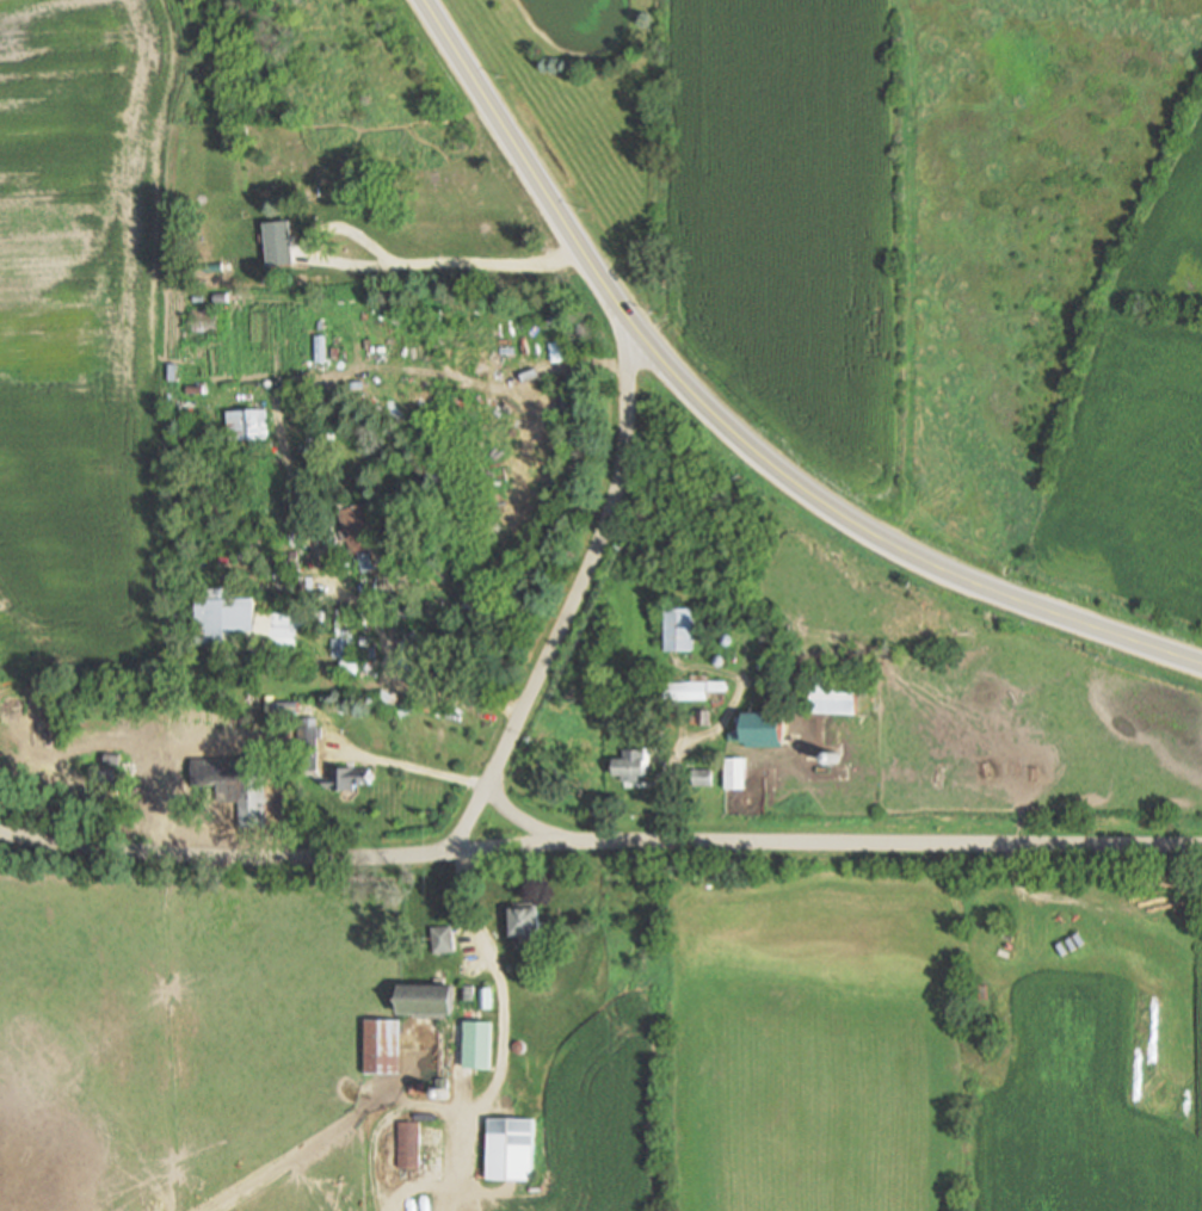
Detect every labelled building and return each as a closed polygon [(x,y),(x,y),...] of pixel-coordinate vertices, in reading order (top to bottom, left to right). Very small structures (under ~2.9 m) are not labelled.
[(265,225),(267,268),(295,266),(291,223),(265,225)] [(236,258),(235,267),(217,266),(218,258),(236,258)] [(216,309),(216,328),(193,328),(193,309),(216,309)] [(550,346),(551,362),(567,360),(565,344),(550,346)] [(282,395),(281,402),(298,406),(300,397),(282,395)] [(224,414),(226,443),(263,441),(261,412),(224,414)] [(335,503),(352,554),(377,545),(364,506),(351,509),(349,500),(335,503)] [(276,569),(275,582),(290,582),(290,569),(276,569)] [(196,603),(198,644),(253,642),(253,647),(297,650),(300,629),(326,630),(326,611),(301,610),(301,616),(254,613),(254,599),(196,603)] [(691,651),(691,611),(665,611),(665,651),(691,651)] [(341,613),(340,675),(358,675),(359,662),(353,662),(353,622),(350,622),(350,613),(341,613)] [(407,657),(415,642),(425,647),(418,662),(407,657)] [(665,684),(665,703),(705,702),(705,694),(727,694),(727,684),(704,684),(704,676),(690,676),(690,684),(665,684)] [(812,680),(810,716),(857,717),(858,681),(812,680)] [(276,713),(276,702),(300,702),(300,713),(276,713)] [(698,727),(698,712),(710,712),(710,727),(698,727)] [(729,734),(744,734),(744,718),(788,719),(788,746),(783,746),(783,752),(745,750),(745,743),(728,743),(729,734)] [(318,770),(319,719),(307,719),(307,728),(296,728),(295,770),(318,770)] [(248,734),(249,724),(241,724),(240,733),(248,734)] [(625,752),(625,759),(615,759),(615,777),(623,777),(623,781),(640,781),(640,778),(648,777),(648,760),(645,760),(645,752),(625,752)] [(264,828),(265,758),(192,756),(192,785),(217,785),(217,803),(238,803),(236,827),(264,828)] [(725,759),(725,790),(747,790),(746,759),(725,759)] [(113,768),(112,781),(93,779),(94,766),(113,768)] [(333,768),(333,779),(327,779),(327,787),(333,786),(333,790),(355,789),(353,785),(372,785),(372,772),(366,772),(366,767),(333,768)] [(692,770),(692,787),(713,787),(713,770),(692,770)] [(512,910),(513,937),(523,937),(523,943),(537,943),(537,935),(545,935),(544,908),(538,909),(537,904),(526,904),(526,909),(512,910)] [(431,929),(433,956),(456,954),(454,927),(431,929)] [(455,984),(454,1019),(413,1018),(413,1014),(399,1014),(399,984),(455,984)] [(462,988),(476,988),(476,1002),(462,1002),(462,988)] [(480,989),(481,1009),(492,1009),(492,989),(480,989)] [(400,1021),(400,1074),(366,1074),(366,1021),(400,1021)] [(466,1022),(466,1067),(492,1067),(492,1022),(466,1022)] [(433,1033),(432,1077),(438,1077),(438,1088),(449,1088),(449,1033),(433,1033)] [(479,1116),(477,1175),(524,1176),(525,1117),(479,1116)] [(399,1167),(419,1167),(419,1123),(399,1123),(399,1167)]
